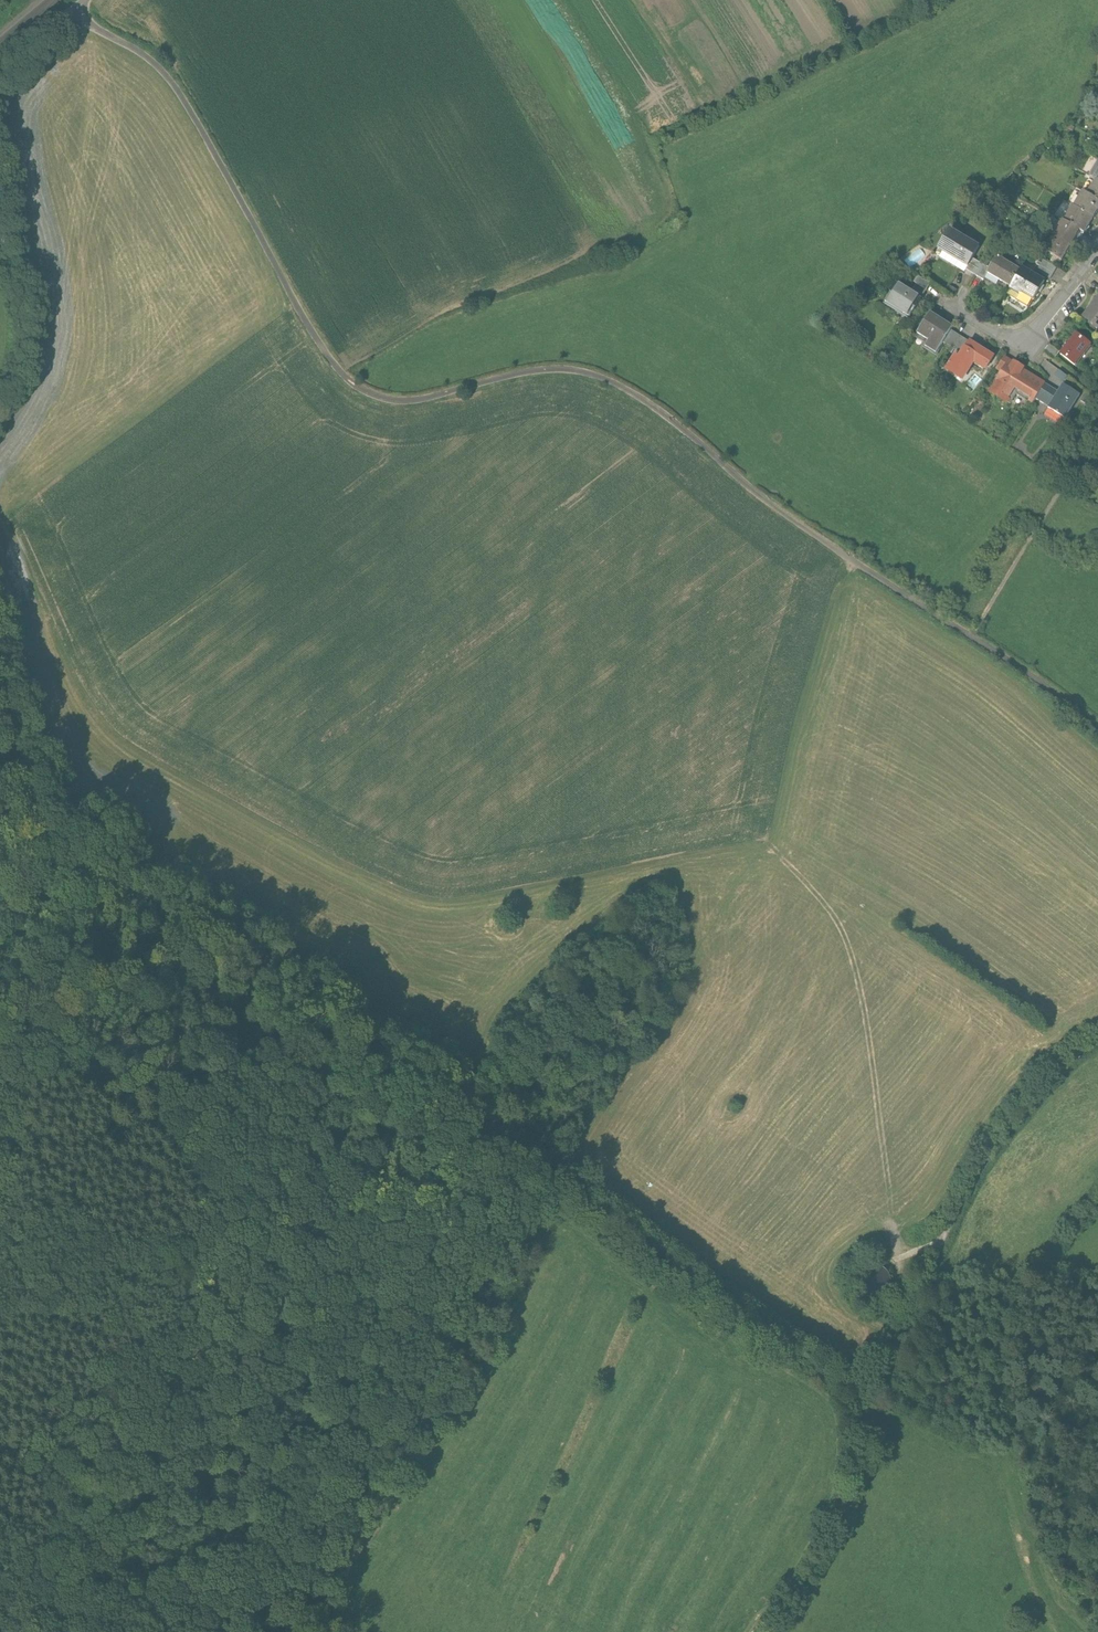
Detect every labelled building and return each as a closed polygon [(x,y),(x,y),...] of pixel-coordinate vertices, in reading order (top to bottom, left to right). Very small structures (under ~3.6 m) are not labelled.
[(1096,181),(1095,180),(1086,195),(1097,203),(1097,182),(1096,181)] [(1097,208),(1097,203),(1086,195),(1082,193),(1073,207),(1092,218),(1097,208)] [(1082,234),(1092,218),(1073,207),(1071,206),(1062,222),(1079,232),(1082,234)] [(1062,222),(1053,236),(1071,246),(1079,232),(1062,222)] [(979,248),(949,231),(937,252),(967,269),(972,261),(979,248)] [(1061,262),(1071,246),(1053,236),(1044,251),(1061,262)] [(921,247),(906,259),(911,265),(927,254),(921,247)] [(1011,289),(1020,272),(996,259),(989,271),(987,275),(1011,289)] [(989,271),(972,261),(967,269),(966,271),(983,281),(987,275),(989,271)] [(1044,282),(1022,269),(1020,272),(1011,289),(1010,290),(1019,296),(1021,293),(1034,300),(1044,282)] [(1044,269),(1040,276),(1051,282),(1055,275),(1044,269)] [(919,280),(909,296),(920,302),(930,286),(919,280)] [(909,296),(895,287),(884,305),(910,320),(920,302),(909,296)] [(1081,320),(1097,333),(1097,298),(1081,320)] [(953,329),(931,315),(918,336),(928,342),(924,349),(936,357),(943,345),(951,332),(953,329)] [(969,344),(951,332),(943,345),(962,356),(969,344)] [(1077,337),(1061,358),(1075,368),(1091,348),(1077,337)] [(993,359),(969,344),(962,356),(950,375),(962,383),(973,366),(985,373),(993,359)] [(1023,371),(1005,359),(997,372),(1001,375),(989,395),(1007,406),(1014,394),(1032,406),(1035,401),(1044,386),(1022,372),(1023,371)] [(1059,395),(1044,386),(1035,401),(1049,410),(1049,411),(1065,421),(1079,398),(1063,388),(1059,395)]
